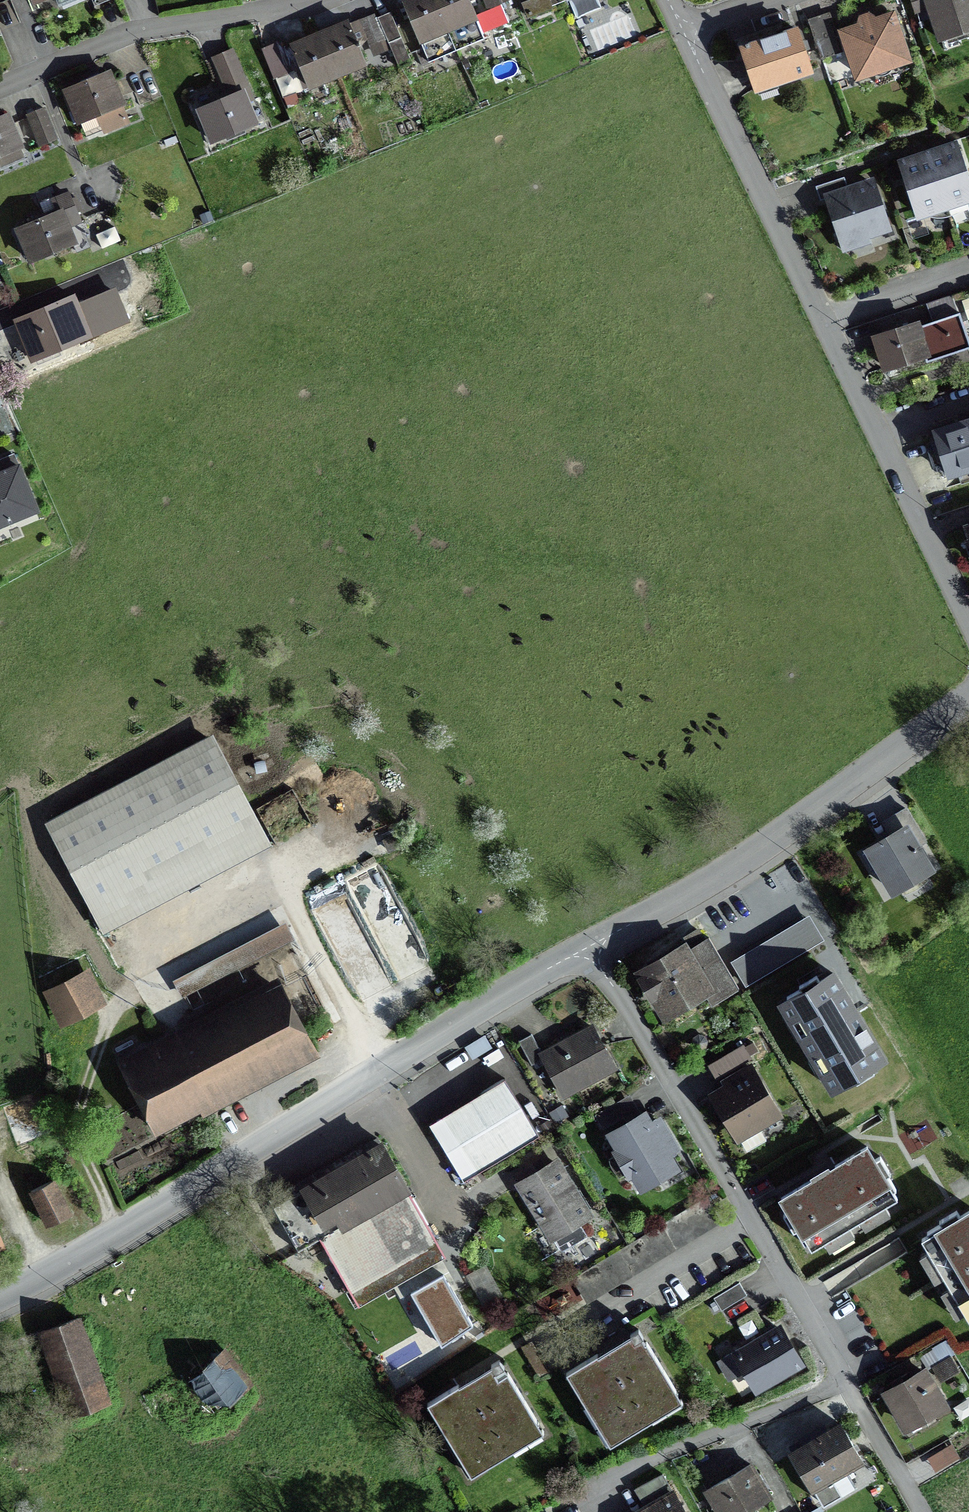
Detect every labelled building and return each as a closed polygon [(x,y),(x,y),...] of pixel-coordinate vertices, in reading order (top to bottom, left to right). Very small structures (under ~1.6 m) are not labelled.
[(419,45),(447,34),(475,23),(466,0),(401,0),(419,45)] [(500,5),(511,0),(483,0),(487,10),(500,5)] [(922,0),(936,43),(968,32),(968,0),(923,0),(922,0)] [(388,15),(375,20),(395,67),(408,62),(388,15)] [(893,15),(837,33),(853,82),(909,64),(893,15)] [(310,40),(288,49),(304,89),(334,77),(363,65),(347,26),(332,32),(318,37),(310,40)] [(796,30),(738,49),(752,91),(810,72),(796,30)] [(276,46),(263,52),(273,76),(287,70),(276,46)] [(256,124),(226,56),(208,64),(223,98),(194,110),(208,144),(256,124)] [(125,103),(110,69),(62,90),(77,124),(125,103)] [(8,110),(0,114),(0,154),(23,144),(8,110)] [(44,111),(27,117),(39,145),(55,139),(44,111)] [(927,154),(921,156),(898,163),(915,220),(945,211),(968,203),(968,185),(957,145),(934,152),(927,154)] [(870,178),(819,195),(837,250),(888,233),(870,178)] [(76,240),(61,206),(14,227),(28,261),(76,240)] [(91,333),(74,294),(15,319),(32,358),(91,333)] [(913,322),(867,337),(878,370),(920,356),(922,361),(964,347),(953,315),(915,327),(913,322)] [(929,431),(942,475),(968,467),(968,420),(929,431)] [(39,511),(18,465),(0,473),(0,528),(39,511)] [(959,525),(968,562),(968,522),(959,525)] [(105,930),(267,844),(215,743),(51,827),(105,930)] [(890,818),(898,833),(894,835),(863,854),(874,872),(880,868),(894,891),(930,869),(916,846),(925,841),(906,809),(890,818)] [(809,912),(731,960),(746,984),(824,937),(809,912)] [(295,937),(285,920),(176,983),(202,1030),(280,989),(308,974),(288,940),(295,937)] [(692,947),(642,977),(653,997),(659,994),(668,1008),(702,988),(711,1004),(738,988),(709,937),(704,940),(697,929),(685,937),(692,947)] [(833,1092),(888,1062),(838,970),(784,999),(833,1092)] [(79,1007),(89,1002),(79,982),(60,991),(70,1011),(79,1007)] [(167,1043),(121,1068),(153,1128),(202,1102),(309,1046),(280,989),(202,1030),(170,1047),(167,1043)] [(566,1042),(543,1055),(531,1034),(518,1041),(531,1065),(544,1058),(564,1094),(613,1066),(592,1028),(566,1042)] [(750,1062),(742,1048),(712,1066),(720,1079),(750,1062)] [(727,1090),(709,1100),(737,1148),(780,1123),(749,1069),(723,1084),(727,1090)] [(613,1122),(605,1109),(596,1115),(603,1127),(605,1126),(613,1122)] [(643,1115),(612,1133),(643,1186),(674,1168),(665,1153),(674,1148),(658,1121),(649,1126),(643,1115)] [(377,1147),(274,1207),(299,1250),(320,1238),(351,1291),(438,1241),(382,1144),(377,1147)] [(866,1149),(776,1200),(805,1253),(896,1202),(866,1149)] [(558,1159),(515,1183),(549,1242),(592,1217),(558,1159)] [(84,1210),(66,1175),(32,1193),(51,1227),(84,1210)] [(706,1204),(575,1283),(589,1305),(719,1225),(706,1204)] [(923,1237),(968,1316),(968,1210),(923,1237)] [(410,1291),(441,1345),(473,1324),(450,1284),(443,1273),(410,1291)] [(746,1298),(739,1286),(714,1301),(721,1313),(746,1298)] [(51,1328),(41,1331),(71,1416),(108,1403),(78,1318),(51,1328)] [(642,1323),(561,1372),(609,1451),(690,1402),(642,1323)] [(802,1367),(780,1331),(733,1360),(755,1396),(802,1367)] [(195,1371),(167,1389),(191,1426),(247,1389),(223,1352),(195,1371)] [(506,1354),(419,1404),(467,1487),(554,1436),(506,1354)] [(957,1376),(948,1361),(931,1370),(940,1385),(957,1376)] [(944,1410),(923,1375),(882,1400),(903,1435),(944,1410)] [(844,1423),(793,1452),(819,1497),(838,1486),(833,1478),(865,1459),(844,1423)] [(706,1491),(718,1511),(748,1511),(771,1499),(751,1465),(706,1491)] [(640,1511),(685,1511),(662,1473),(635,1489),(643,1503),(652,1498),(655,1503),(650,1506),(640,1511)]
